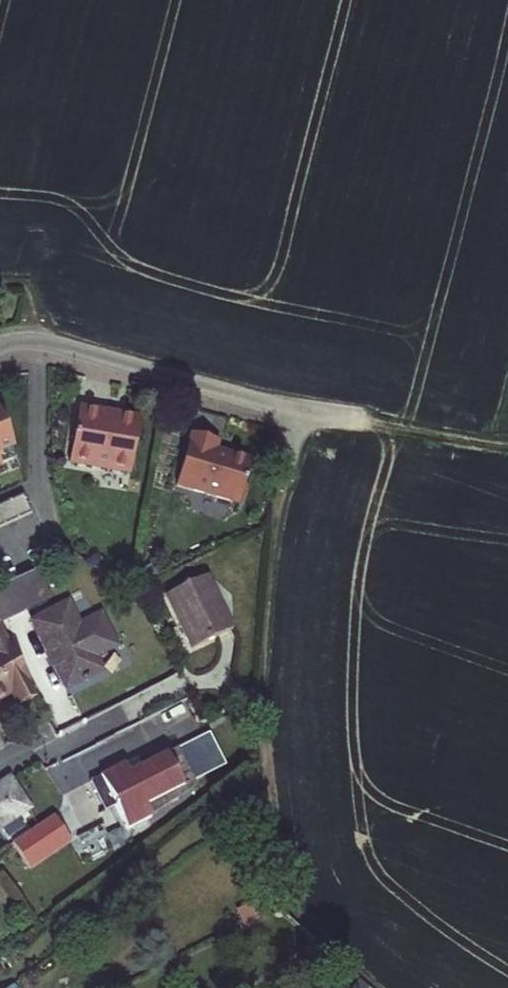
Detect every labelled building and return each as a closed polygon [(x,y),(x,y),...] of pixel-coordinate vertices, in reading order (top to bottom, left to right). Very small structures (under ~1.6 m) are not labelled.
[(65,473),(127,483),(136,430),(101,425),(102,421),(74,417),(65,473)] [(14,466),(0,431),(0,472),(14,466)] [(174,496),(237,512),(249,468),(213,459),(215,450),(189,443),(174,496)] [(0,513),(0,535),(31,520),(23,502),(0,513)] [(0,594),(0,627),(43,606),(31,579),(0,594)] [(201,585),(161,605),(186,657),(227,637),(201,585)] [(64,614),(29,631),(60,694),(95,676),(88,664),(109,652),(95,623),(74,634),(64,614)] [(12,706),(15,714),(35,704),(0,633),(0,712),(12,706)] [(161,762),(178,795),(169,800),(173,807),(191,793),(186,783),(215,770),(203,747),(180,758),(181,761),(176,764),(172,757),(161,762)] [(110,813),(122,837),(147,825),(145,821),(173,807),(169,800),(178,795),(161,762),(152,767),(151,764),(135,773),(131,766),(95,785),(110,813)] [(95,785),(85,791),(99,818),(110,813),(95,785)] [(13,824),(24,817),(5,788),(0,791),(0,833),(13,824)] [(173,807),(145,821),(147,825),(173,807)] [(0,833),(0,839),(3,844),(19,834),(13,824),(0,833)]
